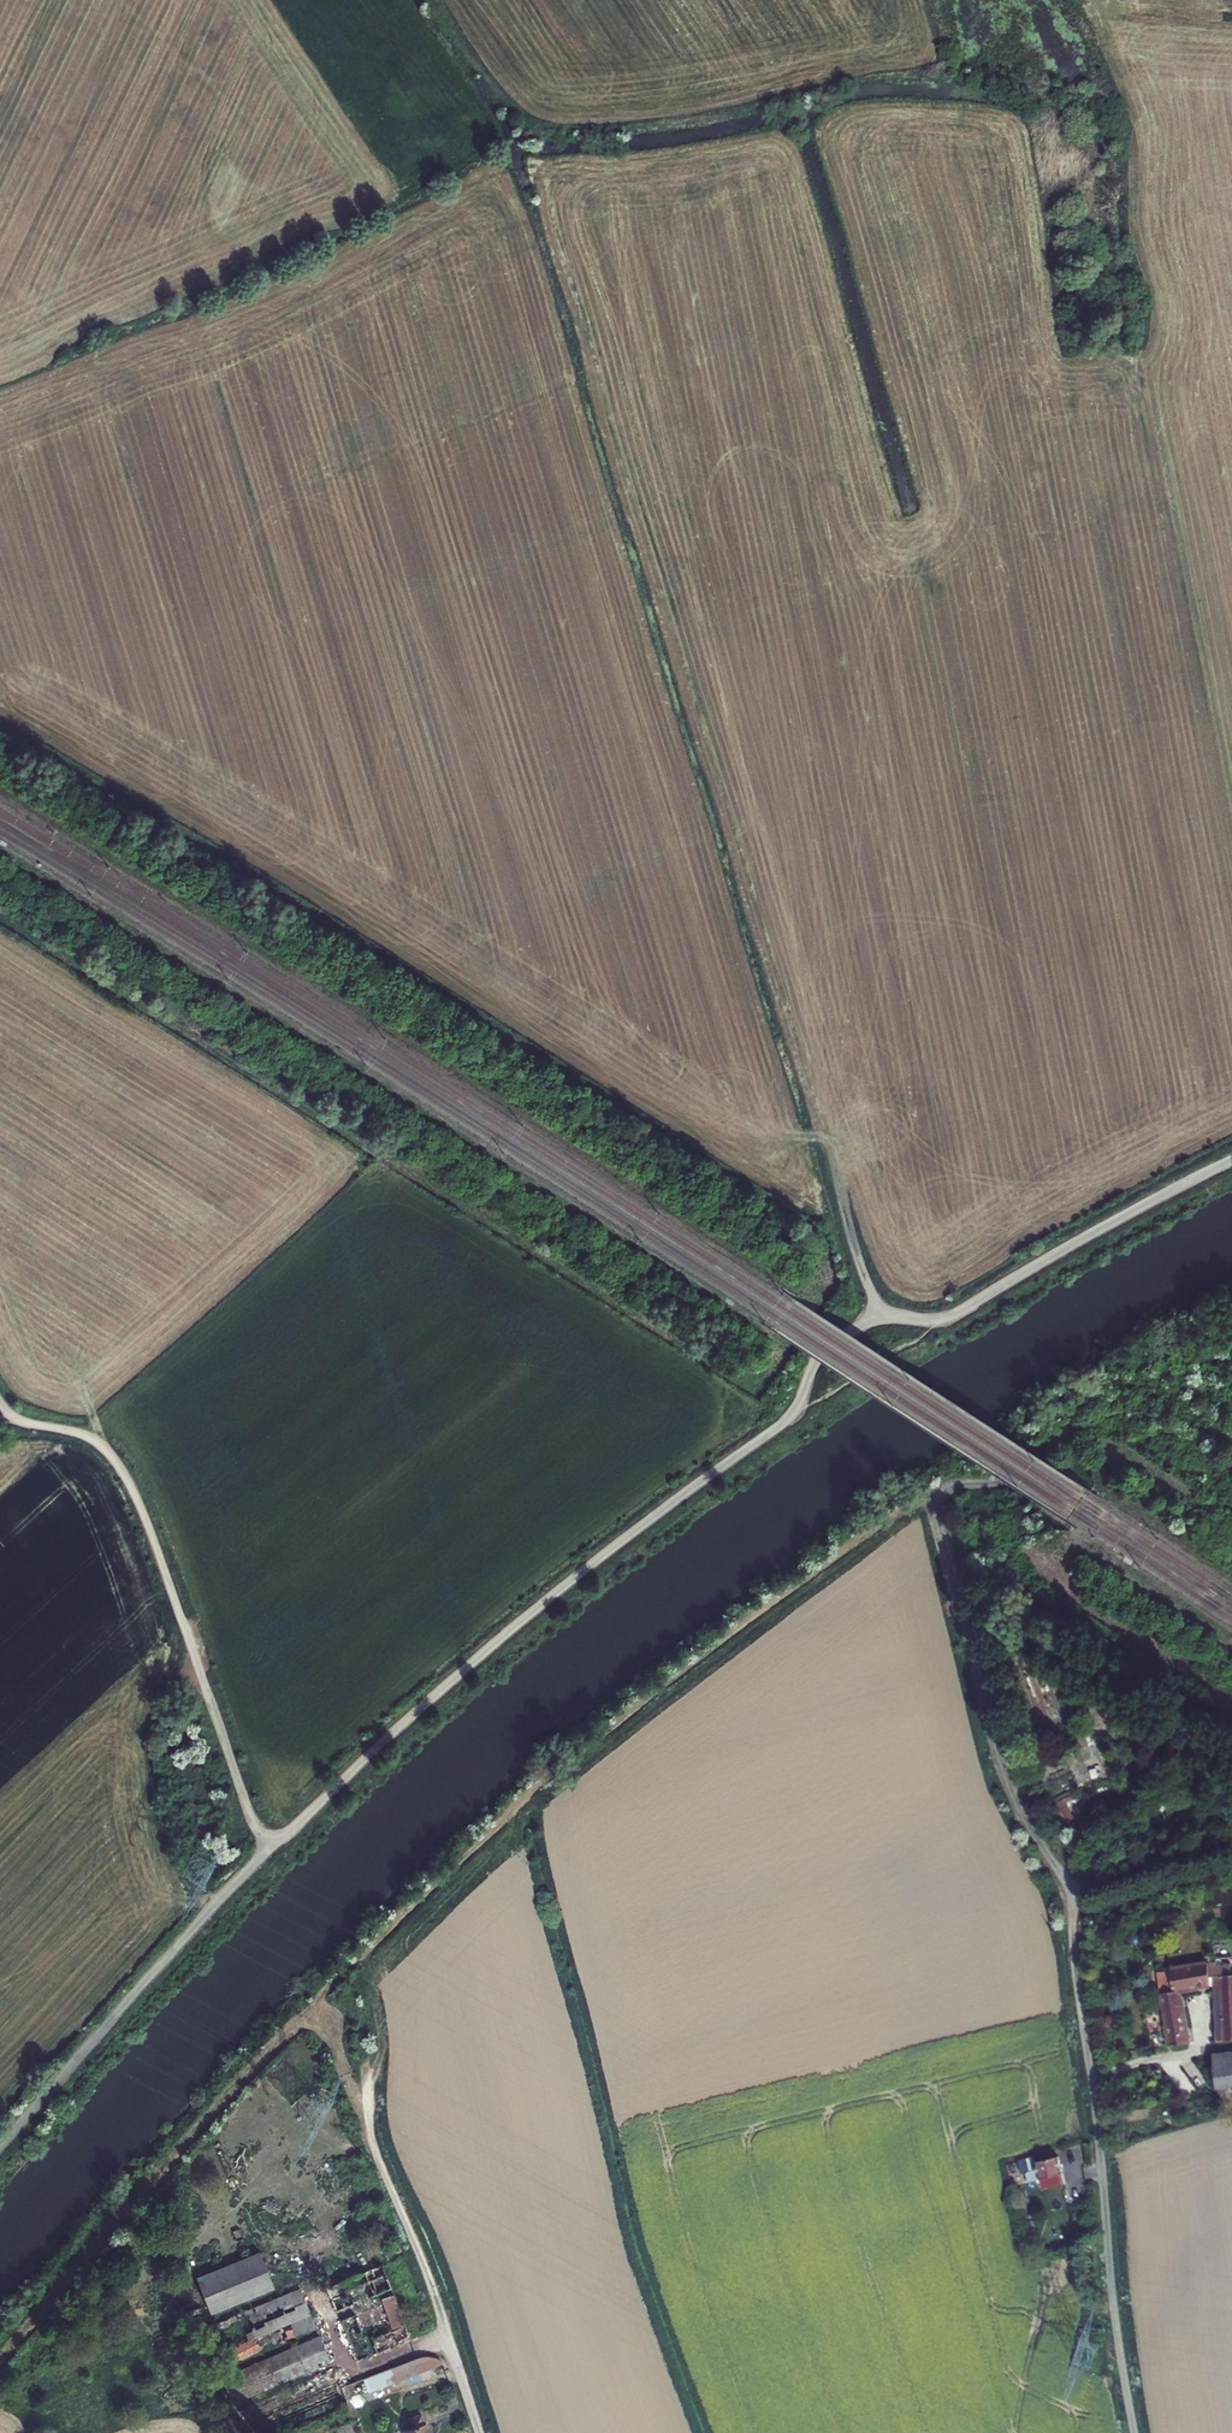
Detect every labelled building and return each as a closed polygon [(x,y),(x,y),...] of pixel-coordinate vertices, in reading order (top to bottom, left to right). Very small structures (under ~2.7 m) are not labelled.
[(1063,1824),(1071,1821),(1064,1799),(1055,1802),(1063,1824)] [(1212,1962),(1170,1969),(1170,1971),(1158,1973),(1160,1994),(1170,2045),(1187,2044),(1177,1992),(1213,1985),(1221,1985),(1224,2017),(1215,2018),(1217,2041),(1231,2040),(1231,1984),(1230,1984),(1230,1974),(1213,1975),(1212,1962)] [(1224,2017),(1221,1985),(1213,1985),(1215,2018),(1224,2017)] [(1214,2066),(1216,2088),(1231,2086),(1231,2064),(1214,2066)] [(1034,2157),(1005,2165),(1010,2187),(1039,2179),(1042,2190),(1064,2184),(1058,2157),(1035,2162),(1034,2157)] [(197,2278),(211,2314),(274,2288),(259,2252),(197,2278)] [(381,2265),(326,2288),(336,2311),(391,2288),(381,2265)] [(300,2289),(204,2328),(216,2356),(213,2357),(218,2369),(316,2328),(300,2289)] [(365,2338),(372,2355),(410,2340),(393,2294),(382,2299),(394,2330),(372,2338),(371,2335),(365,2338)] [(319,2336),(222,2378),(233,2403),(329,2361),(319,2336)] [(408,2377),(443,2364),(442,2363),(438,2359),(435,2357),(431,2355),(427,2355),(422,2356),(402,2364),(408,2377)] [(402,2364),(391,2368),(397,2382),(408,2377),(402,2364)] [(333,2370),(319,2376),(334,2411),(348,2405),(333,2370)] [(421,2415),(406,2420),(409,2429),(404,2430),(405,2432),(427,2432),(421,2415)]
